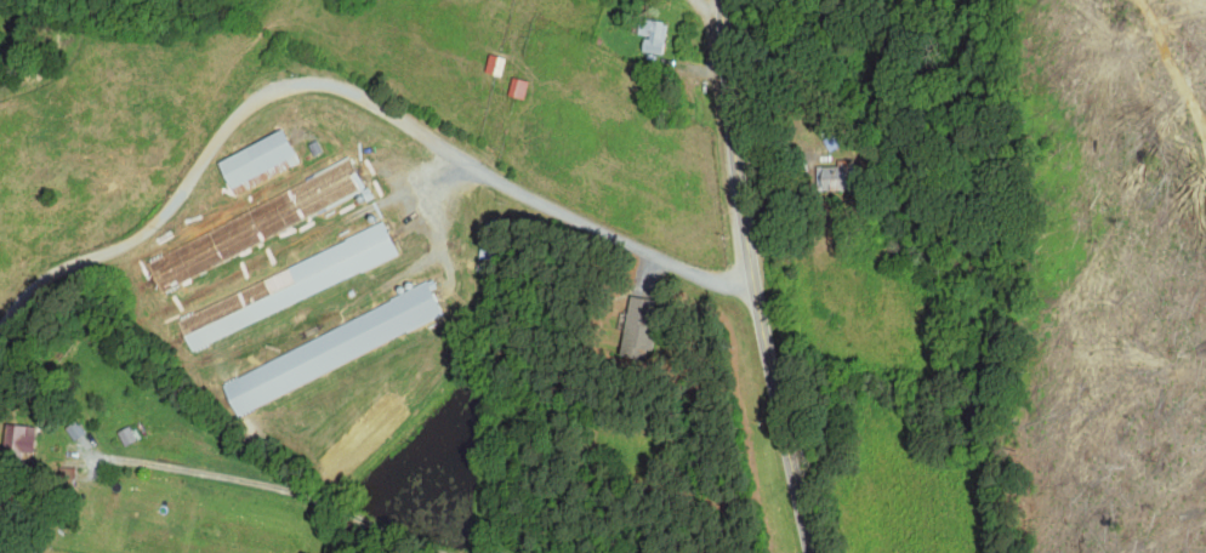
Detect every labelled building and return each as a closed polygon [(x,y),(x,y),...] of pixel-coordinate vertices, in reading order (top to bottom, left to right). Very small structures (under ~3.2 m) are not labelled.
[(662,54),(665,21),(639,19),(637,35),(641,36),(639,51),(662,54)] [(213,159),(225,186),(285,161),(287,166),(294,163),(281,130),(213,159)] [(141,254),(155,287),(365,198),(351,165),(141,254)] [(834,190),(833,166),(815,166),(816,190),(834,190)] [(187,350),(396,258),(382,225),(173,317),(187,350)] [(217,381),(232,413),(441,317),(426,285),(217,381)] [(616,355),(644,360),(655,301),(627,296),(616,355)] [(2,455),(20,457),(21,452),(31,453),(34,427),(5,424),(2,455)] [(71,489),(74,468),(61,466),(58,487),(71,489)]
